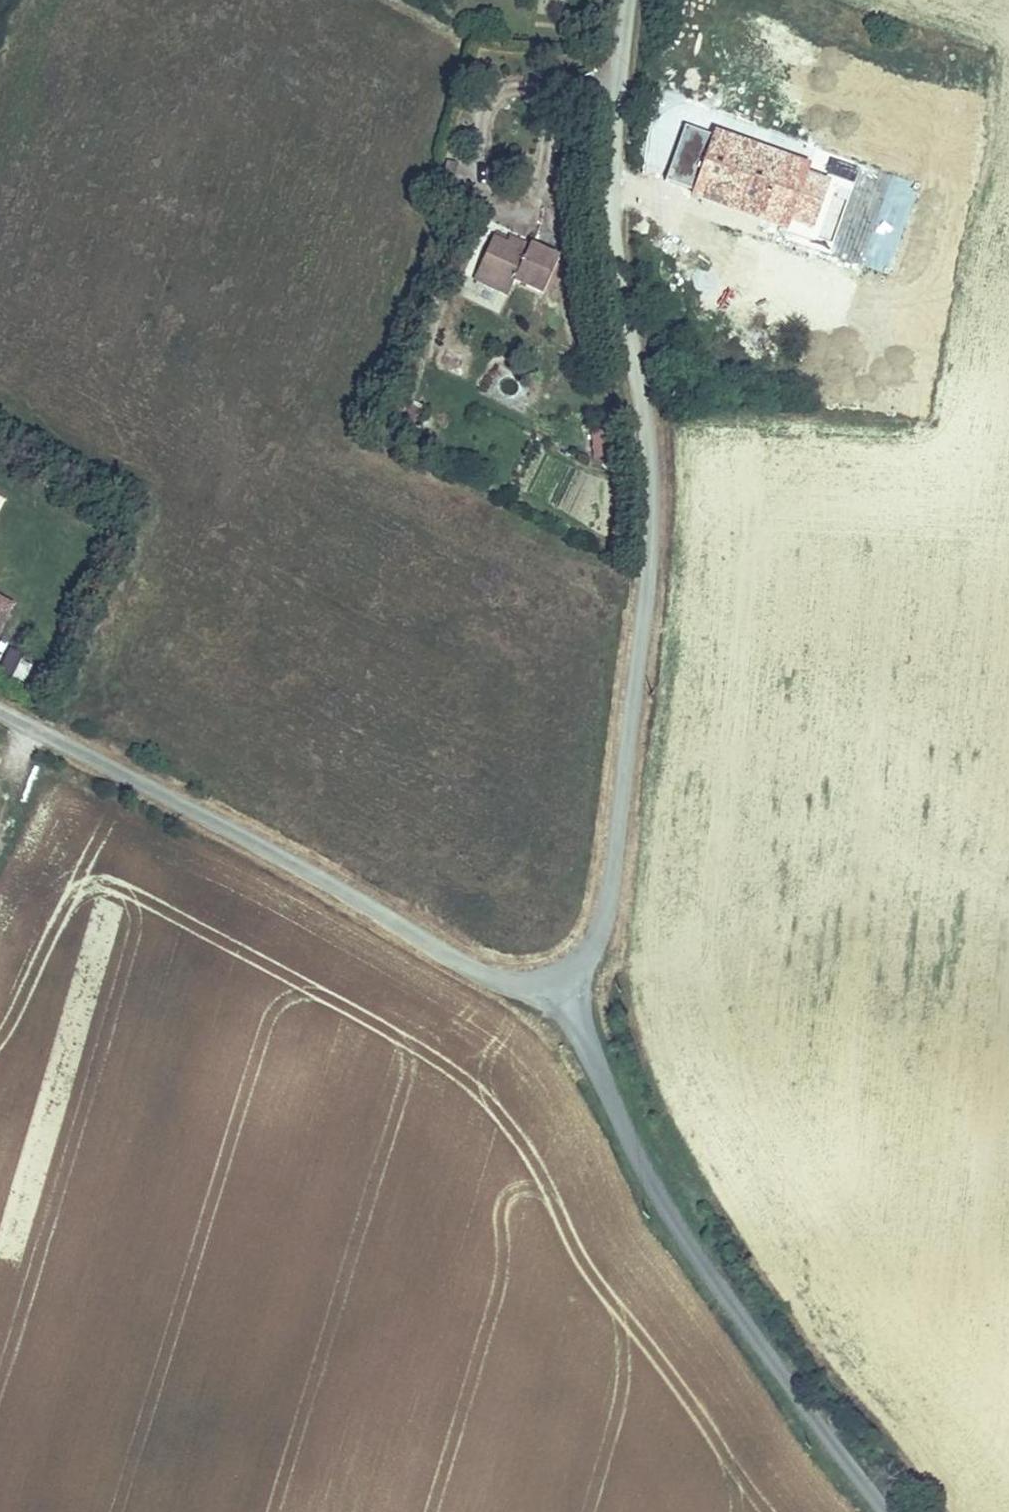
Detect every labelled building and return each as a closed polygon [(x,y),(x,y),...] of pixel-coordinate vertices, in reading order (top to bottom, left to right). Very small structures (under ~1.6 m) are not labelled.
[(706,165),(719,125),(698,118),(685,157),(706,165)] [(828,166),(719,125),(706,165),(685,157),(678,174),(699,183),(696,193),(792,226),(809,184),(823,185),(828,166)] [(675,184),(696,193),(699,183),(678,174),(675,184)] [(920,267),(924,251),(911,244),(918,218),(901,213),(887,260),(905,268),(908,264),(920,267)] [(911,244),(924,251),(932,221),(918,218),(911,244)] [(508,223),(493,258),(525,272),(530,263),(559,276),(574,241),(545,227),(540,236),(508,223)] [(614,457),(613,429),(591,430),(593,458),(614,457)] [(0,578),(0,630),(10,635),(30,594),(0,578)] [(11,678),(24,683),(31,666),(19,661),(11,678)]
